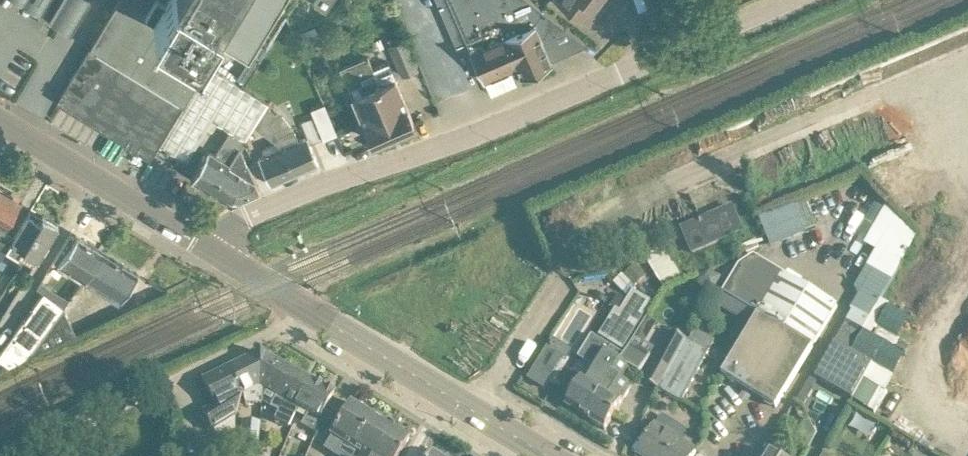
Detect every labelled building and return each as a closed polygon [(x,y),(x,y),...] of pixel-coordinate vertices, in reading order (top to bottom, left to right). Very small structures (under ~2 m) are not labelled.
[(39,2),(69,20),(81,0),(36,0),(39,2)] [(153,151),(159,142),(186,159),(212,116),(230,127),(249,138),(255,127),(269,105),(272,99),(211,60),(228,33),(246,45),(275,0),(118,0),(59,95),(152,152),(153,151)] [(313,2),(327,12),(335,0),(314,0),(313,2)] [(456,47),(458,47),(457,46),(466,42),(468,44),(467,45),(483,81),(517,66),(520,74),(551,61),(550,59),(586,43),(566,27),(531,0),(436,0),(456,47)] [(589,22),(606,0),(560,0),(589,22)] [(389,43),(402,74),(417,68),(404,37),(389,43)] [(367,55),(339,67),(371,139),(414,121),(391,67),(375,73),(367,55)] [(316,113),(304,117),(313,141),(340,131),(328,100),(313,106),(316,113)] [(276,109),(269,105),(255,127),(275,140),(262,146),(265,154),(258,157),(269,183),(318,162),(307,136),(298,140),(293,128),(277,108),(276,109)] [(242,149),(249,138),(230,127),(215,153),(207,148),(190,176),(227,198),(235,198),(258,188),(242,149)] [(20,201),(0,189),(0,226),(4,228),(20,201)] [(807,202),(761,220),(773,250),(809,235),(808,232),(818,228),(807,202)] [(742,232),(732,208),(683,230),(693,254),(742,232)] [(58,224),(43,215),(40,219),(29,212),(11,241),(0,234),(0,235),(0,258),(5,249),(18,257),(23,248),(38,257),(58,224)] [(68,273),(81,280),(102,250),(76,233),(75,235),(70,232),(53,259),(54,260),(55,259),(71,269),(68,273)] [(666,246),(646,255),(661,285),(680,276),(666,246)] [(81,280),(82,281),(85,277),(118,298),(138,272),(102,250),(81,280)] [(702,285),(714,292),(721,278),(709,271),(702,285)] [(784,274),(722,376),(776,408),(837,307),(784,274)] [(59,288),(53,297),(63,305),(70,296),(59,288)] [(617,312),(601,338),(623,352),(653,303),(631,290),(625,299),(619,296),(611,308),(617,312)] [(9,363),(20,358),(31,350),(32,353),(63,305),(53,297),(44,291),(0,351),(0,357),(9,363)] [(76,333),(63,305),(32,353),(76,333)] [(659,391),(687,341),(672,332),(644,383),(659,391)] [(584,376),(566,406),(585,418),(624,355),(592,336),(578,358),(579,359),(581,357),(594,365),(586,378),(584,376)] [(553,340),(528,381),(546,391),(554,378),(546,374),(557,355),(563,345),(553,340)] [(709,353),(687,341),(659,391),(681,403),(709,353)] [(866,378),(873,365),(835,343),(815,379),(853,400),(866,378)] [(624,355),(585,418),(605,430),(633,385),(624,380),(631,369),(640,375),(651,356),(631,344),(624,355)] [(255,354),(230,367),(242,394),(241,395),(242,395),(244,404),(260,404),(260,386),(264,388),(279,363),(264,354),(255,354)] [(311,381),(279,363),(264,388),(280,395),(276,404),(282,407),(277,420),(292,427),(300,409),(296,407),(311,381)] [(233,421),(241,395),(242,394),(230,367),(201,381),(214,407),(202,413),(211,432),(233,421)] [(866,378),(853,400),(875,413),(888,391),(887,390),(866,378)] [(334,393),(311,381),(296,407),(300,409),(310,414),(304,427),(314,432),(334,393)] [(393,429),(350,403),(330,436),(359,453),(357,455),(376,455),(393,429)] [(638,455),(640,455),(694,455),(696,453),(680,443),(688,430),(663,415),(638,455)] [(239,455),(244,455),(257,455),(260,423),(241,421),(239,455)] [(409,439),(393,429),(376,455),(399,455),(409,439)]
